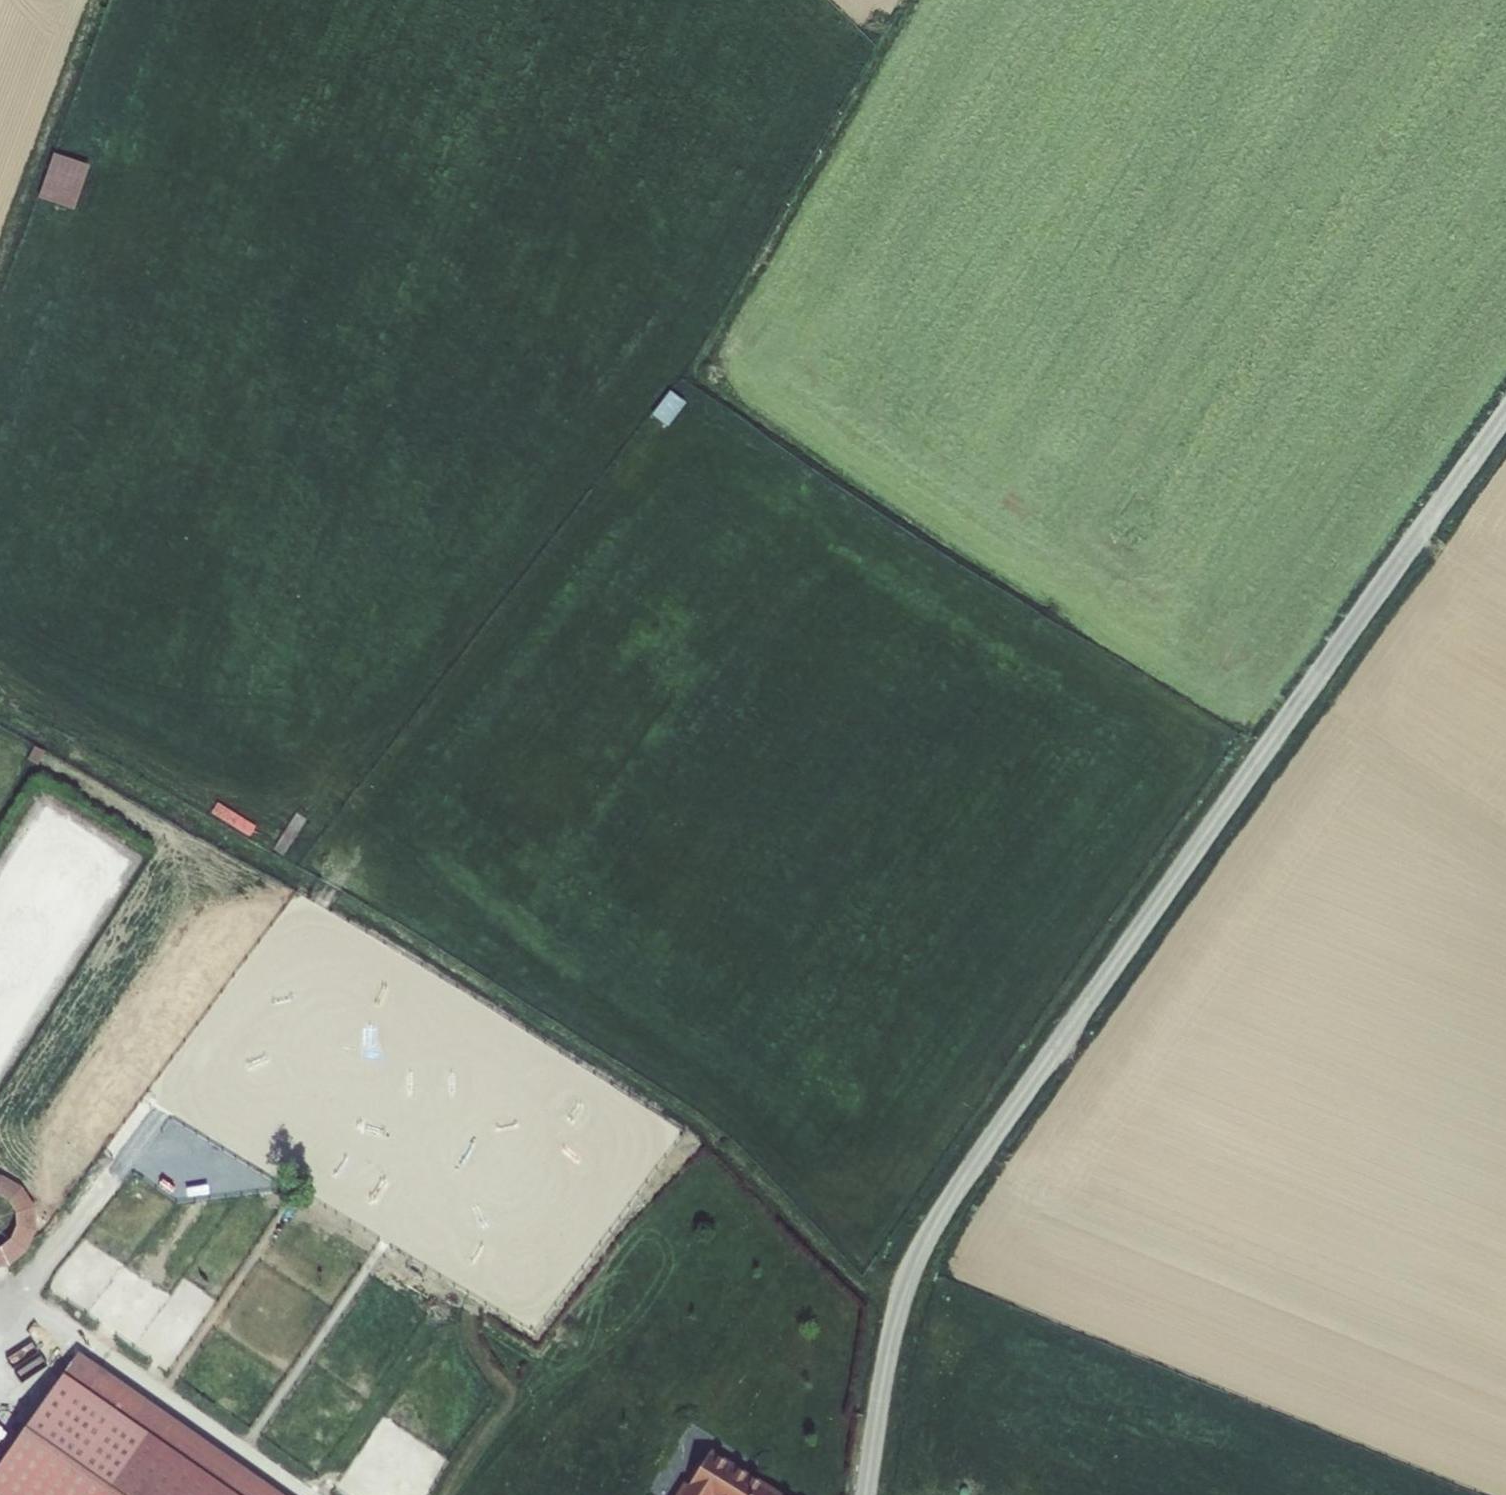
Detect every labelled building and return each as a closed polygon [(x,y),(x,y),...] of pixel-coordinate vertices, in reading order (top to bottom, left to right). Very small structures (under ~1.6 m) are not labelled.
[(40,196),(77,208),(92,163),(55,151),(40,196)] [(671,424),(687,399),(671,388),(654,413),(671,424)] [(25,1243),(32,1220),(27,1197),(12,1178),(0,1173),(0,1198),(7,1206),(10,1219),(6,1232),(0,1238),(0,1271),(11,1267),(9,1260),(25,1243)] [(0,1443),(0,1470),(34,1494),(298,1494),(82,1334),(0,1443)] [(709,1451),(681,1494),(781,1494),(709,1451)]
